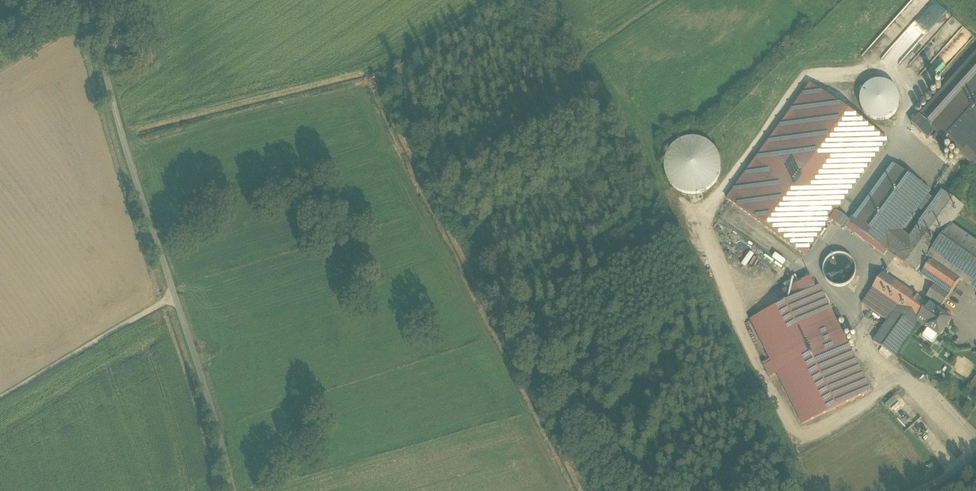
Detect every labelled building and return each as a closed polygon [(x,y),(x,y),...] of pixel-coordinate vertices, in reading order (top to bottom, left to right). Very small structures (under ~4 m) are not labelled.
[(946,10),(934,0),(912,0),(886,29),(890,33),(892,31),(899,38),(887,52),(898,62),(946,10)] [(918,117),(911,125),(927,139),(934,131),(937,133),(932,139),(943,148),(948,143),(974,166),(975,164),(975,53),(918,117)] [(898,108),(899,100),(898,92),(893,86),(887,82),(879,80),(871,82),(865,86),(861,93),(859,101),(861,108),(865,115),(872,119),(880,120),(887,119),(894,114),(898,108)] [(810,84),(727,199),(804,255),(887,141),(810,84)] [(718,176),(720,165),(718,154),(712,145),(703,139),(692,137),(681,140),(672,146),(666,155),(664,166),(666,176),(673,186),(682,192),(693,194),(703,191),(712,185),(718,176)] [(930,192),(892,164),(849,223),(887,251),(889,248),(897,254),(919,225),(939,239),(939,240),(951,225),(963,207),(942,192),(936,201),(928,195),(930,192)] [(897,254),(895,257),(915,272),(926,257),(939,240),(939,239),(919,225),(897,254)] [(939,240),(926,257),(931,260),(960,280),(975,291),(975,242),(951,225),(939,240)] [(854,275),(856,269),(854,263),(851,257),(845,254),(839,253),(833,254),(827,258),(824,263),(823,269),(824,276),(828,281),(833,284),(839,286),(846,284),(851,281),(854,275)] [(926,257),(915,272),(921,275),(931,260),(926,257)] [(960,280),(931,260),(921,275),(949,295),(960,280)] [(902,286),(883,273),(871,289),(891,303),(902,286)] [(810,278),(783,291),(788,301),(815,288),(810,278)] [(788,301),(750,319),(771,361),(777,373),(802,424),(870,390),(818,286),(788,301)] [(930,306),(902,286),(891,303),(898,308),(919,322),(930,306)] [(891,303),(871,289),(861,303),(888,322),(898,308),(891,303)] [(941,306),(936,303),(933,308),(938,311),(941,306)] [(933,308),(930,306),(919,322),(940,337),(951,320),(938,311),(933,308)] [(919,322),(898,308),(888,322),(875,341),(895,355),(919,322)] [(771,361),(764,365),(770,377),(777,373),(771,361)] [(894,396),(886,403),(889,406),(897,400),(894,396)]
